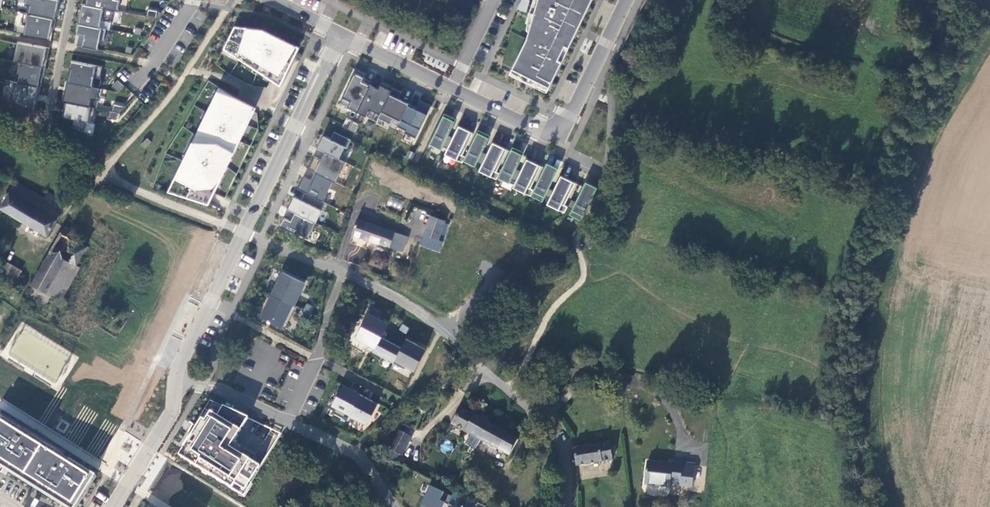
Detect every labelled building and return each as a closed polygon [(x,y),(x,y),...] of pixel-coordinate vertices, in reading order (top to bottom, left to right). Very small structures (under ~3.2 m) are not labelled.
[(25,5),(30,6),(28,14),(55,19),(59,0),(26,0),(25,5)] [(118,11),(120,0),(87,0),(86,5),(118,11)] [(529,5),(530,22),(508,77),(548,94),(594,0),(532,0),(529,5)] [(54,28),(55,19),(28,14),(24,13),(21,25),(26,26),(24,35),(49,40),(51,27),(54,28)] [(104,41),(106,29),(79,24),(76,36),(78,36),(76,46),(98,50),(100,40),(104,41)] [(222,47),(278,84),(297,46),(259,27),(233,26),(222,47)] [(20,62),(46,67),(47,61),(45,60),(45,56),(48,57),(50,48),(18,42),(14,61),(20,62)] [(101,79),(103,67),(71,61),(70,69),(71,69),(69,83),(92,87),(94,78),(101,79)] [(38,86),(41,87),(43,76),(44,76),(46,67),(20,62),(18,73),(20,74),(18,82),(38,86)] [(340,104),(357,113),(358,112),(371,86),(363,82),(366,75),(356,70),(340,104)] [(119,92),(124,85),(115,80),(111,87),(119,92)] [(34,110),(38,86),(18,82),(10,81),(8,91),(13,93),(11,101),(26,108),(34,110)] [(92,87),(69,83),(67,82),(63,102),(67,103),(90,107),(92,100),(97,101),(99,88),(92,87)] [(379,89),(371,86),(358,112),(377,122),(378,119),(393,89),(382,83),(379,89)] [(216,88),(166,190),(207,203),(210,198),(254,106),(216,88)] [(402,93),(393,89),(378,119),(390,125),(393,120),(399,124),(409,104),(398,99),(402,93)] [(409,104),(399,124),(397,129),(415,138),(430,107),(419,101),(416,108),(409,104)] [(123,108),(127,108),(127,105),(113,102),(112,108),(96,106),(94,116),(121,120),(123,108)] [(90,107),(67,103),(64,118),(74,120),(73,124),(85,130),(86,122),(92,123),(95,108),(90,107)] [(443,146),(448,149),(453,138),(448,135),(455,122),(443,116),(430,144),(441,150),(443,146)] [(348,131),(353,122),(347,118),(342,127),(348,131)] [(353,122),(348,131),(355,134),(360,125),(353,122)] [(464,161),(465,157),(462,156),(473,133),(459,126),(453,138),(448,149),(445,154),(463,163),(464,161)] [(324,152),(339,159),(345,148),(347,149),(351,140),(334,132),(330,140),(324,137),(318,149),(324,152)] [(477,163),(482,165),(487,154),(482,152),(489,138),(477,133),(465,157),(464,161),(475,166),(477,163)] [(497,179),(498,177),(499,174),(496,172),(507,150),(493,143),(487,154),(482,165),(479,171),(497,179)] [(511,180),(516,182),(521,171),(516,169),(523,155),(511,149),(499,174),(498,177),(509,183),(511,180)] [(333,181),(336,183),(346,163),(339,159),(324,152),(320,160),(314,157),(308,169),(314,172),(333,181)] [(531,196),(533,190),(530,189),(541,166),(527,159),(521,171),(516,182),(513,188),(531,196)] [(550,198),(554,191),(549,189),(558,169),(547,163),(533,190),(531,196),(542,202),(545,196),(550,198)] [(132,172),(139,181),(146,175),(138,166),(132,172)] [(305,192),(323,202),(333,181),(314,172),(311,180),(304,177),(298,189),(305,192)] [(565,213),(567,207),(568,207),(564,205),(575,183),(561,176),(554,191),(550,198),(547,204),(565,213)] [(571,199),(568,207),(567,207),(572,210),(570,215),(581,221),(597,188),(586,182),(576,201),(571,199)] [(65,204),(46,193),(42,200),(22,189),(13,184),(0,207),(0,209),(45,235),(65,204)] [(295,213),(316,223),(322,211),(322,210),(325,203),(323,202),(305,192),(301,200),(294,197),(288,210),(295,213)] [(400,210),(404,201),(390,196),(386,204),(400,210)] [(308,238),(316,223),(295,213),(291,220),(284,217),(280,226),(298,235),(299,234),(308,238)] [(441,224),(430,219),(423,237),(434,242),(441,224)] [(405,238),(357,220),(351,236),(367,242),(401,254),(405,238)] [(48,253),(31,287),(55,300),(56,298),(85,246),(72,240),(70,239),(65,236),(67,231),(61,228),(48,253)] [(65,236),(70,239),(73,234),(67,231),(65,236)] [(419,246),(437,255),(440,249),(421,241),(419,246)] [(21,270),(0,259),(0,277),(1,278),(0,280),(11,287),(21,270)] [(294,305),(305,283),(282,272),(271,295),(294,305)] [(55,300),(31,287),(25,297),(50,310),(55,300)] [(294,305),(271,295),(261,317),(285,328),(296,306),(294,305)] [(304,302),(301,309),(307,312),(310,305),(304,302)] [(369,305),(366,311),(377,317),(380,311),(369,305)] [(298,316),(304,319),(307,312),(301,309),(298,316)] [(356,338),(376,348),(381,338),(388,324),(368,314),(356,338)] [(393,363),(400,348),(381,338),(376,348),(374,351),(384,356),(383,358),(393,363)] [(404,340),(400,348),(393,363),(408,371),(420,347),(404,340)] [(350,415),(360,395),(342,385),(332,405),(350,415)] [(568,389),(559,399),(565,404),(574,394),(568,389)] [(349,415),(367,425),(378,404),(360,395),(350,415),(349,415)] [(210,400),(175,454),(241,494),(259,466),(225,446),(245,416),(210,400)] [(489,425),(461,410),(451,427),(479,442),(489,425)] [(65,506),(76,506),(96,476),(0,416),(0,466),(65,506)] [(517,440),(489,425),(479,442),(509,458),(513,446),(517,440)] [(410,438),(397,431),(387,450),(400,457),(410,438)] [(441,452),(452,451),(451,441),(440,443),(441,452)] [(573,449),(576,466),(612,459),(610,443),(573,449)] [(671,466),(646,464),(644,486),(667,489),(668,485),(692,487),(695,467),(671,464),(671,466)] [(595,477),(594,469),(580,471),(581,479),(595,477)] [(445,503),(449,505),(449,504),(456,506),(457,506),(462,495),(454,491),(452,496),(430,486),(421,506),(423,506),(444,506),(445,503)]
